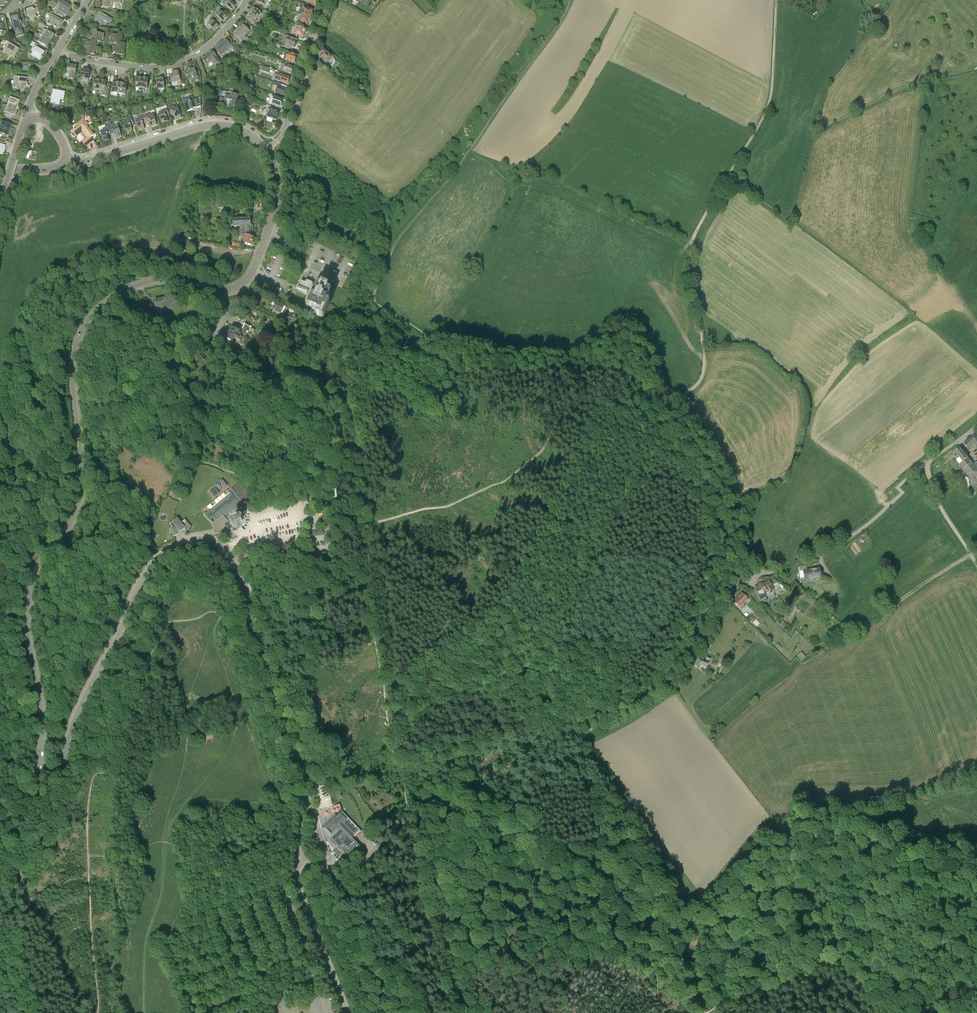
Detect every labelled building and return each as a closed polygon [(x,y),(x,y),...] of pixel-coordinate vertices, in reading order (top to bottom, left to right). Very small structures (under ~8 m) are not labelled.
[(233,10),(236,5),(231,2),(233,0),(225,0),(225,1),(226,2),(224,5),(233,10)] [(58,5),(53,12),(57,15),(58,14),(62,17),(64,14),(67,15),(71,7),(61,1),(58,5)] [(301,15),(311,19),(312,14),(311,14),(312,11),(307,9),(308,5),(302,3),(300,7),(303,8),(301,15)] [(39,12),(38,8),(34,10),(33,7),(26,10),(31,22),(35,20),(34,19),(37,18),(35,14),(39,12)] [(249,13),(258,18),(261,13),(253,8),(252,10),(251,10),(249,13)] [(213,16),(217,21),(219,18),(223,22),(227,18),(220,11),(217,13),(216,12),(213,16)] [(57,15),(53,12),(52,12),(50,15),(52,16),(50,19),(49,19),(47,23),(50,25),(51,24),(58,29),(63,22),(56,18),(57,15)] [(113,20),(100,12),(99,15),(98,15),(93,23),(92,27),(97,28),(98,26),(100,27),(104,20),(110,24),(113,20)] [(248,17),(247,19),(254,24),(258,18),(249,13),(247,17),(248,17)] [(24,35),(19,14),(10,17),(12,23),(7,24),(9,33),(17,31),(19,36),(24,35)] [(299,22),(303,23),(308,25),(308,22),(309,23),(311,19),(301,15),(299,22)] [(208,24),(215,31),(219,27),(215,23),(217,21),(213,16),(209,20),(210,21),(208,24)] [(238,29),(245,36),(249,31),(242,25),(241,27),(240,26),(238,29)] [(294,34),(299,36),(303,37),(305,34),(306,33),(306,32),(306,31),(306,30),(301,29),(296,27),(294,34)] [(236,36),(234,39),(239,43),(240,40),(241,41),(245,36),(238,29),(235,33),(236,33),(234,35),(236,36)] [(40,35),(51,41),(54,36),(46,30),(45,31),(44,31),(42,31),(40,35)] [(92,41),(96,41),(100,42),(101,38),(103,38),(104,34),(97,34),(98,31),(93,30),(93,37),(90,36),(89,41),(92,41)] [(117,44),(121,45),(123,34),(118,34),(118,36),(111,35),(110,43),(117,44)] [(38,38),(41,40),(40,42),(48,47),(48,46),(51,41),(40,35),(38,38)] [(297,41),(292,39),(286,38),(285,41),(283,46),(288,48),(289,47),(294,48),(296,45),(296,44),(296,43),(297,43),(297,42),(296,42),(297,41)] [(235,52),(239,48),(231,41),(229,43),(226,40),(215,49),(222,56),(231,48),(235,52)] [(96,48),(96,41),(92,41),(92,43),(88,43),(87,51),(91,51),(90,54),(95,55),(95,52),(98,52),(98,48),(96,48)] [(3,51),(14,58),(19,49),(7,42),(3,47),(5,48),(3,51)] [(38,45),(32,42),(31,45),(34,48),(32,51),(31,50),(29,54),(40,60),(44,52),(37,48),(38,45)] [(121,45),(117,44),(117,48),(114,48),(113,52),(116,52),(116,54),(124,55),(125,45),(121,45)] [(334,58),(328,54),(324,50),(324,51),(323,50),(321,53),(322,53),(321,54),(322,55),(319,58),(328,65),(329,63),(330,64),(328,66),(333,70),(339,63),(334,59),(334,58)] [(216,57),(212,52),(202,60),(207,65),(212,60),(217,65),(220,62),(216,57)] [(285,61),(287,61),(286,63),(292,65),(293,63),(295,63),(296,62),(297,60),(296,59),(297,56),(292,55),(288,53),(286,52),(283,60),(285,60),(285,61)] [(288,66),(286,65),(282,64),(280,70),(284,71),(284,72),(287,72),(291,74),(293,68),(288,66)] [(72,67),(68,66),(67,72),(70,73),(69,78),(74,79),(75,74),(76,74),(77,67),(72,66),(72,67)] [(188,71),(185,72),(189,81),(198,78),(195,68),(192,69),(188,70),(188,71)] [(90,71),(83,70),(81,78),(89,80),(90,71)] [(178,84),(181,83),(178,71),(172,72),(173,76),(170,77),(172,83),(177,82),(178,84)] [(276,80),(288,84),(290,78),(280,75),(278,74),(276,80)] [(26,79),(14,77),(14,82),(18,82),(17,88),(22,91),(27,84),(26,83),(26,79)] [(159,80),(156,80),(158,90),(165,89),(163,78),(159,78),(159,80)] [(102,80),(101,80),(99,93),(102,93),(101,95),(106,96),(107,92),(108,93),(110,84),(107,84),(107,81),(102,80)] [(112,93),(119,94),(120,83),(116,82),(116,83),(113,83),(112,93)] [(281,88),(280,88),(282,84),(274,82),(273,85),(279,87),(277,93),(279,94),(284,95),(286,89),(281,88)] [(120,83),(119,94),(126,95),(127,85),(125,85),(125,84),(120,83)] [(52,97),(51,104),(59,105),(60,99),(64,100),(65,92),(54,90),(53,97),(52,97)] [(229,92),(229,93),(224,91),(223,94),(222,94),(220,101),(226,102),(227,100),(230,101),(229,107),(232,108),(233,105),(238,107),(239,102),(237,101),(239,94),(229,92)] [(269,103),(272,104),(276,105),(280,107),(281,106),(281,107),(283,104),(282,103),(283,100),(274,97),(271,96),(269,103)] [(5,112),(15,115),(19,101),(10,97),(5,112)] [(201,98),(194,100),(193,97),(182,100),(183,103),(185,108),(186,107),(187,112),(193,110),(193,109),(195,108),(196,109),(201,107),(201,98)] [(171,115),(174,114),(175,119),(181,117),(180,113),(178,107),(175,107),(175,105),(168,107),(167,108),(169,116),(171,115)] [(159,113),(161,119),(162,123),(168,122),(166,117),(169,116),(167,108),(166,106),(156,109),(157,114),(159,113)] [(270,110),(269,113),(268,118),(276,120),(278,115),(277,115),(277,113),(272,111),(270,110)] [(150,113),(143,115),(146,123),(147,123),(149,122),(151,127),(157,125),(153,115),(151,115),(150,113)] [(146,123),(143,115),(138,117),(139,119),(135,120),(139,131),(145,129),(143,124),(146,123)] [(134,125),(133,124),(132,117),(126,119),(126,121),(123,122),(127,133),(132,131),(131,126),(134,125)] [(77,124),(78,126),(75,129),(74,129),(74,130),(72,131),(73,132),(72,134),(73,135),(74,136),(75,136),(76,136),(77,137),(82,132),(87,138),(82,142),(86,147),(92,143),(90,141),(92,139),(93,139),(93,138),(92,137),(94,135),(91,131),(86,126),(88,124),(84,118),(77,124)] [(11,125),(1,121),(0,126),(0,133),(8,136),(11,125)] [(111,123),(108,124),(111,135),(112,134),(114,133),(116,138),(122,136),(120,132),(118,126),(115,127),(115,124),(112,125),(111,123)] [(108,135),(111,134),(111,135),(108,124),(105,125),(98,127),(100,132),(101,132),(104,142),(110,140),(108,135)] [(30,147),(27,146),(25,159),(35,161),(36,157),(31,156),(30,156),(31,153),(32,147),(30,147)] [(232,209),(232,201),(216,200),(215,208),(232,209)] [(242,235),(253,238),(253,228),(251,228),(250,218),(233,219),(233,227),(240,226),(240,231),(239,231),(239,235),(242,235)] [(242,243),(247,244),(252,245),(254,238),(253,238),(242,235),(241,237),(244,238),(242,243)] [(320,286),(317,285),(316,287),(313,285),(313,284),(313,283),(312,283),(307,280),(306,281),(305,282),(301,280),(300,282),(299,286),(298,286),(297,288),(296,290),(297,290),(306,294),(312,297),(307,307),(314,310),(313,314),(317,316),(323,318),(326,311),(329,304),(326,303),(327,302),(331,292),(329,291),(330,288),(325,286),(321,285),(320,286)] [(154,300),(156,308),(160,307),(160,310),(162,310),(163,314),(167,314),(165,306),(164,299),(154,300)] [(275,311),(281,314),(282,314),(287,307),(285,306),(284,306),(275,302),(273,309),(276,310),(275,311)] [(238,330),(236,330),(232,327),(230,331),(238,335),(242,336),(245,337),(247,332),(248,332),(248,331),(250,327),(245,325),(242,330),(241,330),(242,329),(238,327),(237,329),(238,329),(238,330)] [(226,329),(221,340),(231,344),(232,342),(234,339),(235,339),(239,341),(242,336),(238,335),(230,331),(226,329)] [(971,457),(976,453),(976,452),(976,444),(976,443),(966,452),(971,457)] [(964,457),(957,462),(960,467),(958,468),(973,488),(976,485),(976,471),(976,472),(964,457)] [(236,486),(231,490),(232,491),(230,493),(213,507),(210,510),(209,509),(208,510),(209,511),(206,514),(205,515),(208,519),(210,522),(211,521),(212,523),(212,524),(214,530),(214,533),(215,533),(215,532),(217,530),(223,526),(227,522),(227,521),(243,508),(243,509),(244,509),(239,502),(240,501),(241,501),(243,504),(251,498),(240,483),(236,486)] [(176,527),(170,532),(175,537),(185,528),(187,530),(191,527),(188,523),(185,519),(181,522),(178,518),(173,522),(176,527)] [(800,580),(800,583),(801,584),(805,583),(805,581),(821,579),(820,568),(807,570),(806,566),(799,567),(799,571),(802,571),(804,578),(802,579),(801,579),(800,580)] [(757,578),(764,595),(770,592),(768,588),(779,584),(780,587),(791,582),(782,573),(781,574),(775,576),(773,572),(773,571),(766,574),(765,573),(761,574),(762,576),(757,578)] [(735,593),(743,600),(744,599),(745,601),(748,598),(746,597),(752,591),(745,583),(736,592),(735,593)] [(762,623),(760,626),(769,637),(771,634),(762,623)] [(702,649),(698,658),(702,660),(704,658),(711,661),(715,651),(708,648),(707,651),(702,649)] [(801,652),(796,656),(801,661),(806,657),(801,652)] [(337,816),(335,814),(324,825),(321,828),(330,838),(329,839),(332,842),(336,846),(337,845),(348,857),(350,856),(360,846),(359,845),(360,845),(354,838),(361,832),(342,812),(337,816)]
